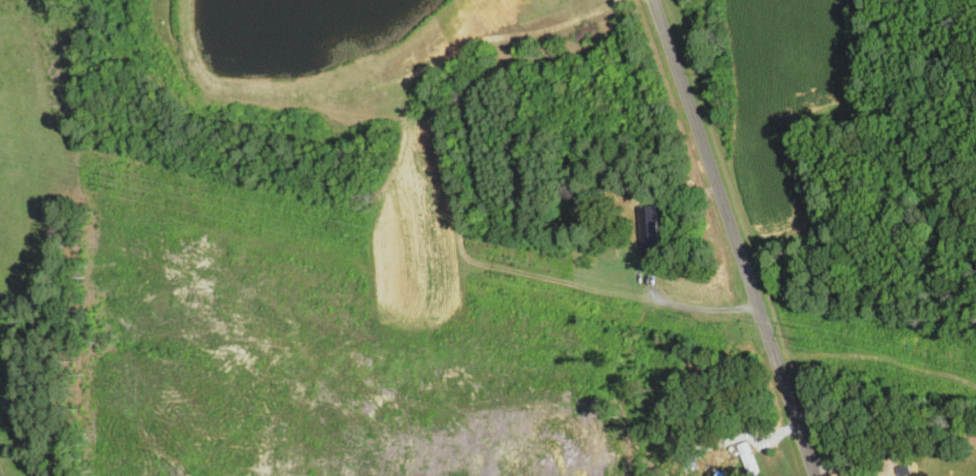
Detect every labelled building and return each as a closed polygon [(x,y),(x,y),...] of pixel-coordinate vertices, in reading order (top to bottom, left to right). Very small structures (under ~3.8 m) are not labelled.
[(641,206),(643,255),(660,255),(658,206),(641,206)]
